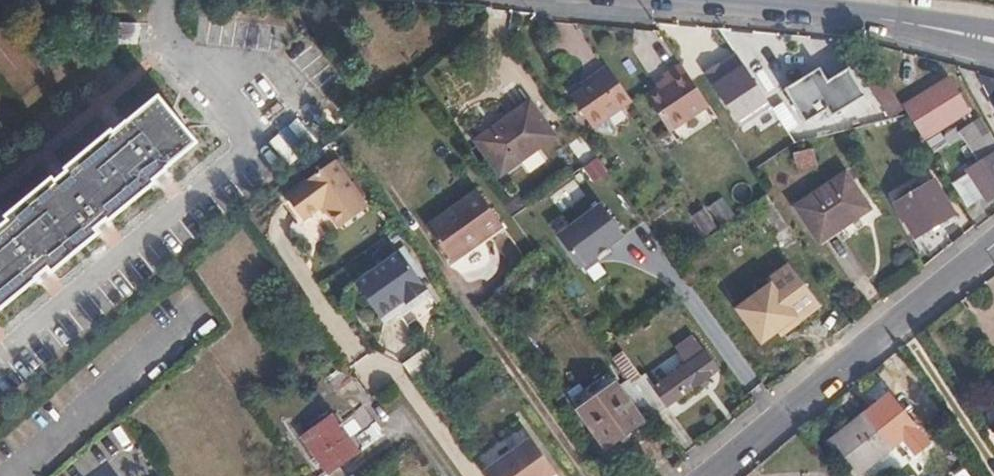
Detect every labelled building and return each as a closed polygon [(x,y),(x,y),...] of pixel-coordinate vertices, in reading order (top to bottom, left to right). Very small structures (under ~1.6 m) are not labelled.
[(121,22),(120,43),(143,44),(144,23),(121,22)] [(588,122),(628,96),(615,78),(602,59),(587,69),(591,75),(566,89),(588,122)] [(667,116),(699,94),(679,62),(664,72),(667,78),(649,90),(667,116)] [(904,106),(924,140),(970,111),(952,79),(904,106)] [(816,127),(847,121),(843,92),(811,97),(816,127)] [(191,144),(153,99),(111,134),(108,130),(64,167),(67,170),(53,181),(50,178),(3,216),(6,221),(0,226),(0,307),(33,279),(31,277),(44,266),(48,271),(94,233),(90,228),(104,217),(107,220),(152,183),(149,180),(191,144)] [(553,137),(527,102),(474,139),(500,175),(553,137)] [(977,128),(962,138),(977,164),(968,170),(987,199),(993,194),(993,155),(977,128)] [(818,162),(813,144),(791,151),(797,168),(818,162)] [(332,157),(285,196),(303,219),(322,204),(339,226),(367,204),(332,157)] [(601,157),(585,167),(595,182),(611,173),(601,157)] [(868,209),(844,173),(795,203),(819,240),(868,209)] [(951,212),(931,178),(893,201),(913,234),(951,212)] [(500,222),(477,190),(426,227),(452,262),(476,244),(474,241),(500,222)] [(711,206),(721,222),(735,213),(725,197),(711,206)] [(773,238),(787,228),(767,197),(751,208),(773,238)] [(600,203),(558,235),(583,268),(625,237),(600,203)] [(708,235),(722,226),(709,206),(694,215),(708,235)] [(358,288),(362,294),(379,317),(388,311),(403,299),(406,303),(426,288),(398,250),(354,283),(358,288)] [(800,310),(776,279),(733,311),(756,341),(800,310)] [(388,311),(379,317),(382,321),(384,323),(392,317),(388,311)] [(670,322),(614,361),(634,390),(648,380),(637,363),(670,341),(678,351),(686,346),(670,322)] [(655,392),(668,410),(718,374),(694,340),(686,346),(678,351),(672,355),(683,372),(655,392)] [(604,374),(567,400),(576,412),(613,386),(604,374)] [(637,420),(613,386),(576,412),(601,446),(637,420)] [(642,401),(655,419),(668,410),(655,392),(642,401)] [(357,450),(330,412),(299,434),(326,472),(357,450)] [(865,414),(860,418),(885,452),(890,448),(865,414)] [(885,452),(860,418),(841,432),(867,465),(867,466),(885,452)] [(362,446),(383,436),(377,424),(363,431),(357,420),(351,423),(362,446)] [(841,432),(828,442),(853,475),(854,475),(867,466),(867,465),(841,432)] [(480,472),(482,475),(548,475),(553,472),(528,437),(480,472)] [(335,467),(322,475),(342,475),(335,467)]
